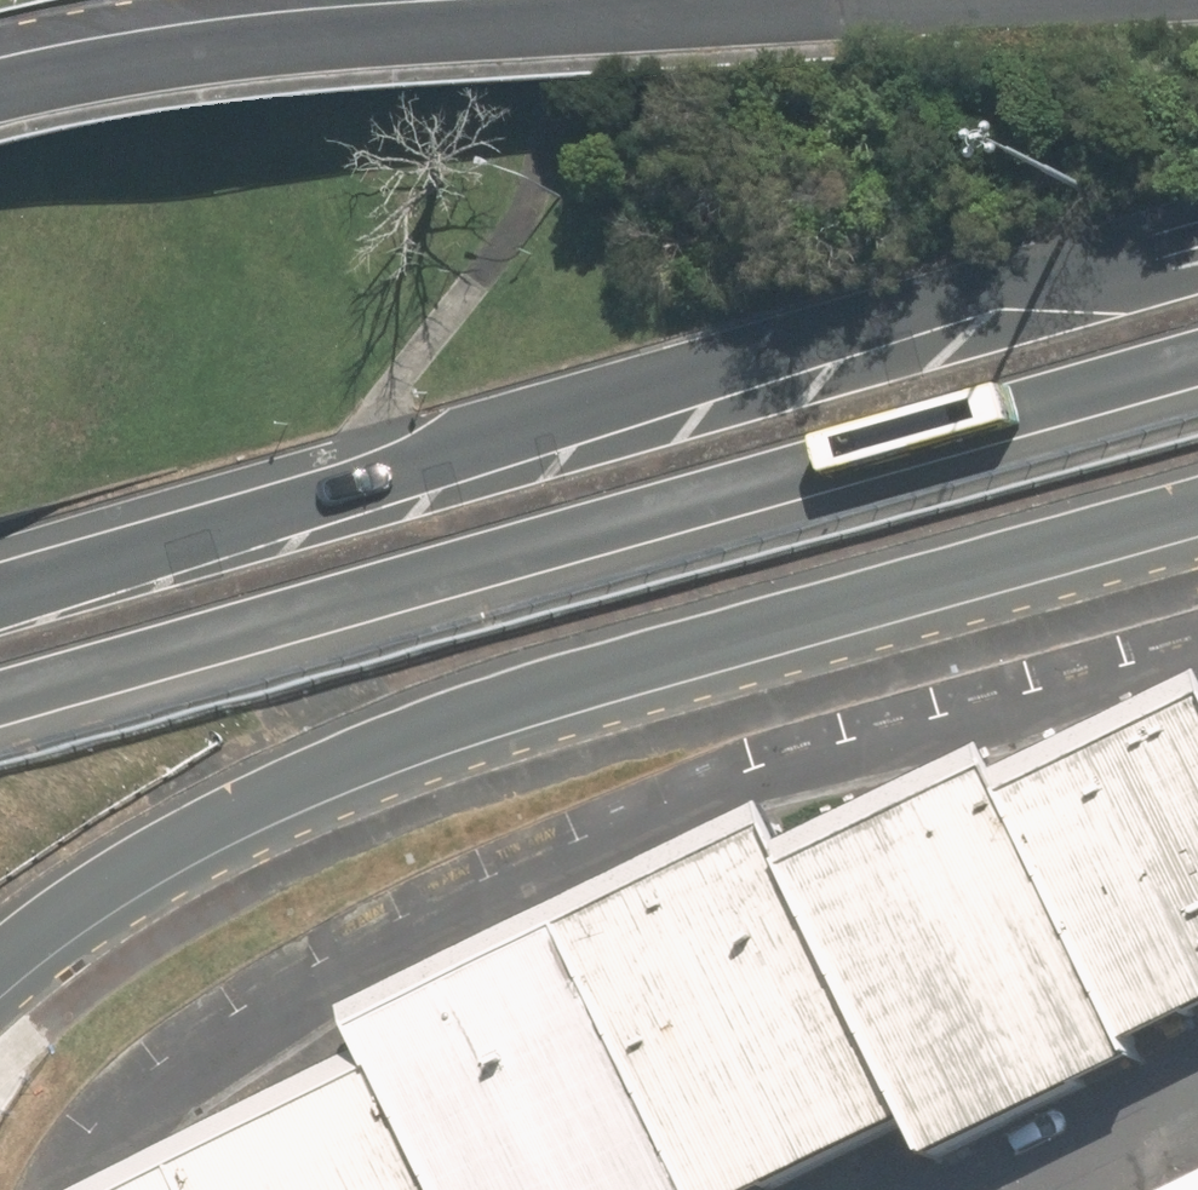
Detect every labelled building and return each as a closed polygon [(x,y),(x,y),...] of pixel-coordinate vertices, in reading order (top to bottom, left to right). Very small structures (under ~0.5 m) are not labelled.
[(982,819),(1105,1066),(1153,1043),(1197,1021),(1197,750),(1184,721),(982,819)] [(966,788),(765,888),(889,1135),(910,1178),(1066,1100),(1111,1078),(1105,1066),(982,819),(966,788)] [(540,948),(659,1189),(776,1189),(889,1135),(765,888),(745,847),(540,948)] [(400,1189),(659,1189),(540,948),(331,1050),(352,1093),(400,1189)] [(158,1189),(400,1189),(352,1093),(158,1189)]
